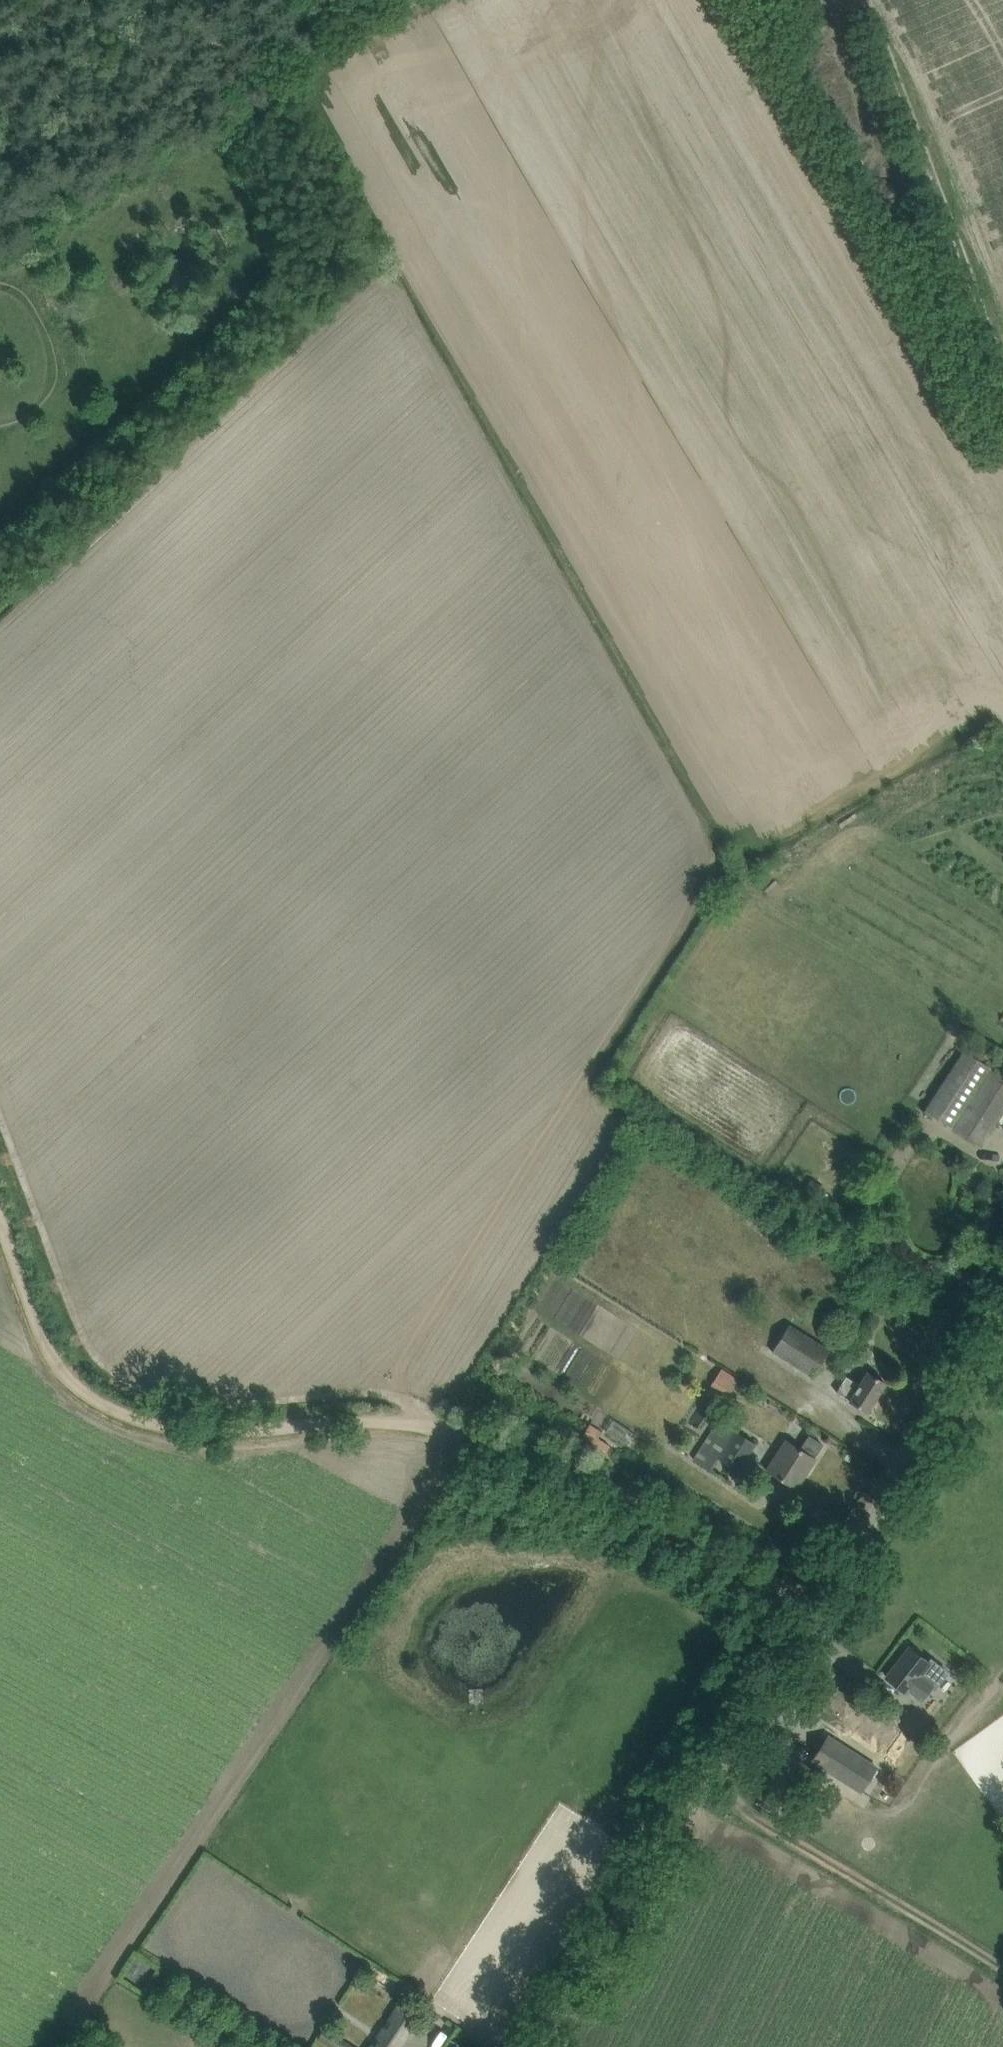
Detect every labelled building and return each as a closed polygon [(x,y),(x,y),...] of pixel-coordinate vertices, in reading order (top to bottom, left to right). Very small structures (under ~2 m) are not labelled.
[(1002,1075),(964,1050),(925,1111),(963,1136),(980,1147),(1002,1111),(1002,1075)] [(772,1351),(813,1376),(830,1350),(789,1324),(772,1351)] [(537,1362),(558,1331),(548,1325),(527,1356),(537,1362)] [(886,1382),(869,1372),(868,1371),(859,1384),(846,1376),(837,1391),(850,1400),(849,1400),(867,1412),(886,1382)] [(726,1372),(717,1392),(736,1401),(746,1381),(726,1372)] [(714,1474),(724,1461),(738,1470),(749,1453),(756,1443),(725,1423),(724,1424),(719,1420),(694,1459),(714,1474)] [(590,1424),(582,1436),(606,1452),(610,1446),(598,1438),(602,1432),(590,1424)] [(635,1445),(639,1432),(618,1424),(613,1437),(635,1445)] [(767,1469),(796,1488),(815,1458),(814,1457),(823,1444),(809,1435),(801,1449),(786,1439),(767,1469)] [(910,1647),(887,1676),(905,1691),(907,1689),(919,1698),(920,1696),(924,1699),(933,1687),(935,1689),(948,1672),(932,1659),(930,1663),(910,1647)] [(903,1729),(870,1707),(852,1734),(886,1756),(903,1729)] [(827,1767),(825,1769),(854,1787),(861,1792),(877,1767),(828,1736),(813,1758),(827,1767)] [(371,2046),(399,2046),(418,2019),(397,2006),(371,2046)]
